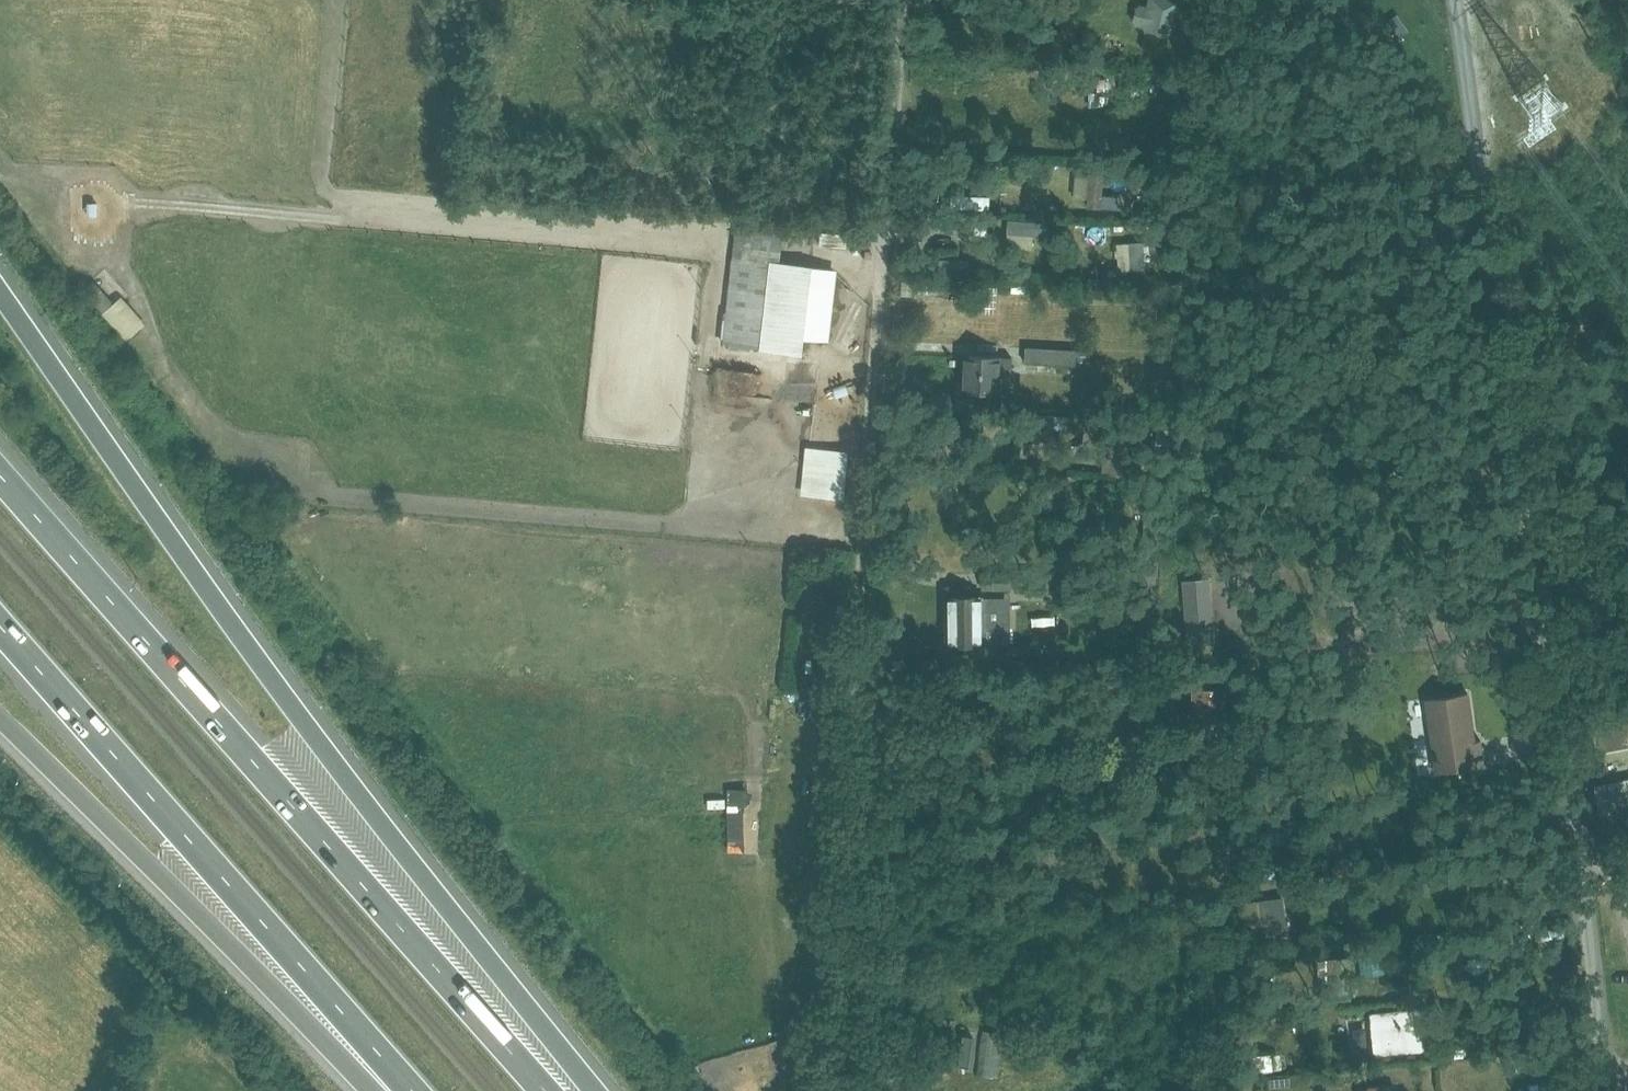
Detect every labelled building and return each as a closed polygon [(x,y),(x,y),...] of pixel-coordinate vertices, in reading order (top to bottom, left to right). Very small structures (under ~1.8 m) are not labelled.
[(1145,8),(1133,7),(1131,30),(1168,33),(1171,0),(1146,0),(1145,8)] [(1101,209),(1115,210),(1116,200),(1101,198),(1104,168),(1091,167),(1091,168),(1076,167),(1073,198),(1088,200),(1087,209),(1101,210),(1101,209)] [(950,209),(990,211),(990,198),(951,196),(950,209)] [(1016,248),(1033,250),(1033,236),(1047,237),(1048,224),(1007,221),(1007,243),(1016,244),(1016,248)] [(1156,227),(1155,240),(1176,241),(1177,228),(1156,227)] [(784,234),(735,229),(726,313),(724,314),(720,345),(802,356),(813,267),(780,263),(784,234)] [(820,229),(817,244),(840,249),(843,235),(820,229)] [(1118,259),(1119,272),(1132,271),(1132,279),(1146,278),(1143,242),(1117,243),(1117,250),(1115,250),(1115,259),(1118,259)] [(969,275),(969,262),(938,261),(937,273),(969,275)] [(112,326),(132,308),(104,278),(96,285),(94,283),(85,290),(104,315),(103,316),(112,326)] [(1025,347),(1023,364),(1091,368),(1092,351),(1025,347)] [(1011,393),(1012,357),(965,354),(963,392),(1011,393)] [(1055,442),(1055,430),(1086,431),(1086,418),(1025,415),(1024,441),(1055,442)] [(1128,441),(1101,439),(1100,456),(1104,456),(1103,470),(1111,471),(1110,476),(1125,478),(1128,441)] [(844,501),(848,453),(806,448),(801,496),(844,501)] [(1143,550),(1141,577),(1150,578),(1152,550),(1143,550)] [(981,573),(982,591),(1037,588),(1036,561),(984,563),(985,573),(981,573)] [(1211,642),(1210,578),(1181,579),(1183,643),(1211,642)] [(984,598),(984,595),(948,596),(948,625),(946,625),(944,647),(982,646),(984,598)] [(1010,598),(984,598),(982,646),(1011,645),(1010,598)] [(1196,750),(1227,750),(1227,689),(1192,689),(1192,724),(1197,723),(1196,750)] [(1435,775),(1485,768),(1481,743),(1475,744),(1467,695),(1425,701),(1435,775)] [(1609,722),(1610,728),(1592,732),(1597,756),(1627,750),(1627,719),(1609,722)] [(1595,790),(1601,815),(1627,809),(1627,783),(1595,790)] [(745,852),(744,805),(746,805),(746,789),(727,790),(728,852),(745,852)] [(724,799),(705,799),(705,811),(723,811),(724,799)] [(1284,864),(1247,869),(1248,882),(1285,877),(1284,864)] [(1241,952),(1277,948),(1277,938),(1287,936),(1283,898),(1238,905),(1241,952)] [(1320,962),(1322,1004),(1351,1002),(1349,961),(1320,962)] [(1419,1010),(1369,1013),(1372,1057),(1424,1052),(1419,1010)] [(1492,1025),(1479,1027),(1483,1048),(1495,1045),(1492,1025)] [(953,1046),(955,1031),(910,1028),(909,1043),(953,1046)] [(977,1032),(975,1078),(996,1078),(998,1033),(977,1032)] [(958,1067),(970,1068),(973,1037),(961,1036),(958,1067)] [(1286,1070),(1285,1055),(1272,1055),(1272,1054),(1251,1055),(1251,1058),(1238,1060),(1238,1075),(1253,1073),(1253,1075),(1274,1073),(1274,1071),(1286,1070)] [(1267,1077),(1267,1090),(1283,1090),(1284,1078),(1267,1077)]
